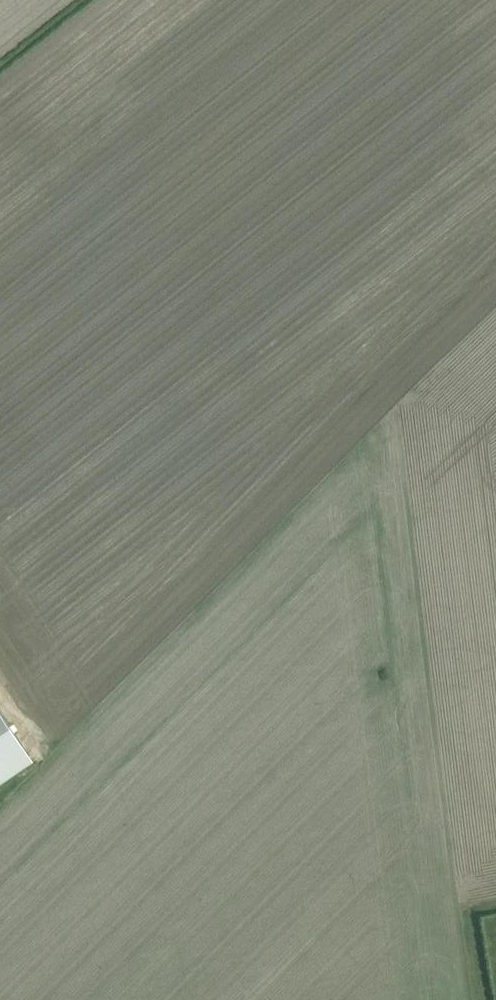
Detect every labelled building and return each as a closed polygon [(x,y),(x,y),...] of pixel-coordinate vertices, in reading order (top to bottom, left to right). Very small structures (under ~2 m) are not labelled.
[(32,761),(0,714),(0,783),(32,761)]
